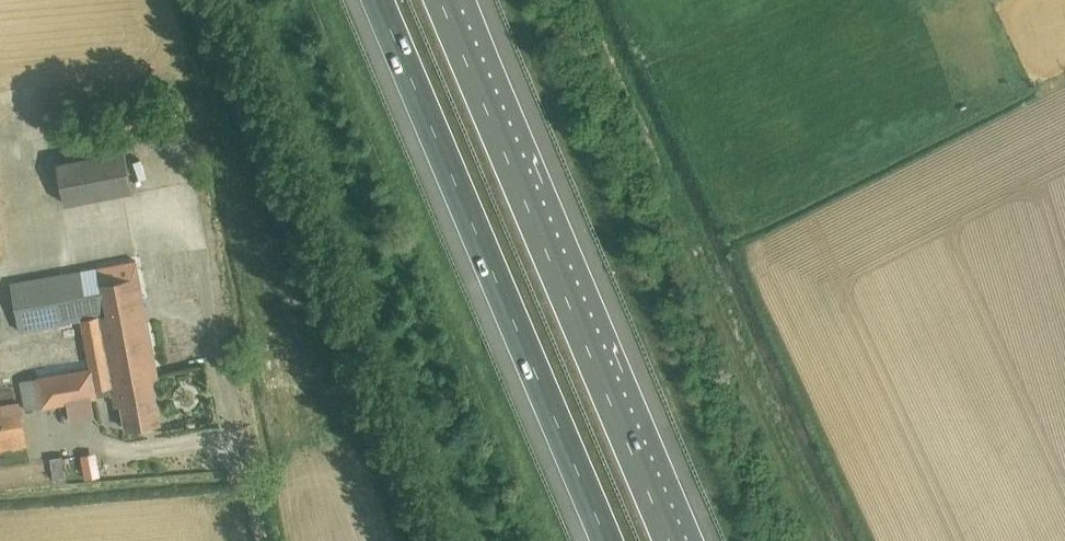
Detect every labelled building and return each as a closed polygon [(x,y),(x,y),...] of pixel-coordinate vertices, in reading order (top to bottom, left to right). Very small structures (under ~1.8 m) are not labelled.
[(58,161),(65,203),(133,190),(125,149),(58,161)] [(20,382),(25,410),(111,394),(114,408),(120,407),(124,429),(161,422),(153,378),(158,377),(137,261),(10,284),(19,333),(81,321),(90,369),(20,382)] [(29,449),(22,405),(0,409),(0,454),(29,449)] [(99,449),(83,450),(84,476),(100,475),(99,449)] [(63,454),(53,456),(57,479),(67,478),(63,454)]
